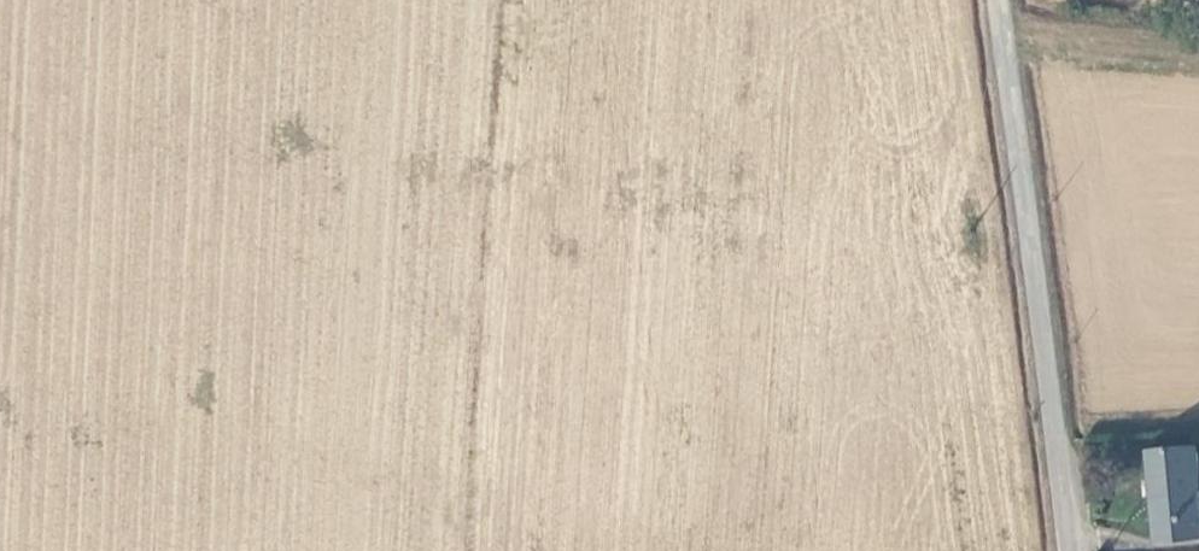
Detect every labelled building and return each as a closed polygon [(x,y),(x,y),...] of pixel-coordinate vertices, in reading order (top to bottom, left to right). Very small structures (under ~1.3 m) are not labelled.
[(1153,451),(1159,544),(1198,541),(1198,448),(1153,451)]
